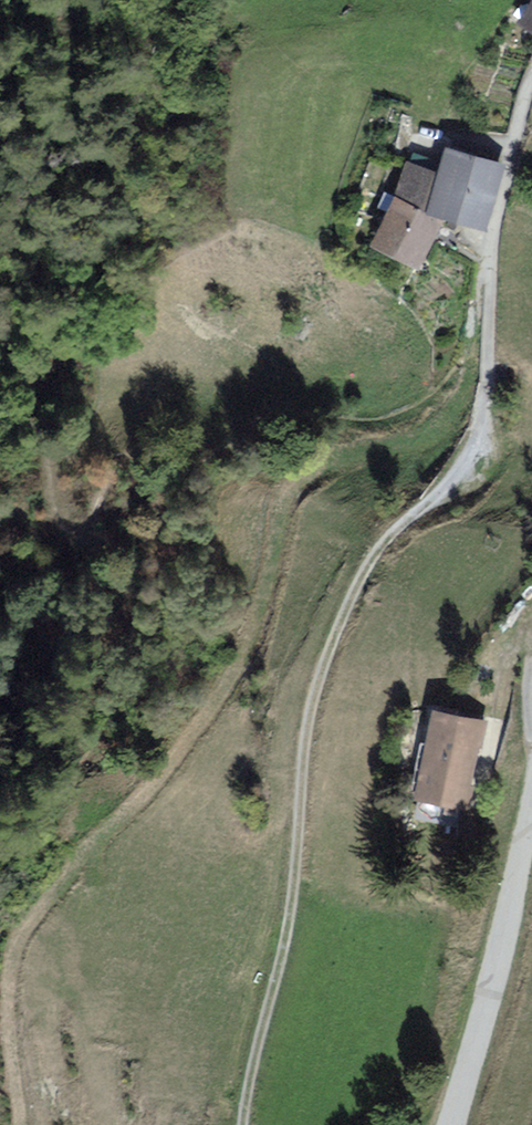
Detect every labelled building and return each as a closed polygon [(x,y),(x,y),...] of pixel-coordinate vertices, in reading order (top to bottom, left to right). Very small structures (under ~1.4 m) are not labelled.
[(514,21),(531,33),(531,0),(529,0),(514,21)] [(502,167),(448,150),(440,175),(429,209),(484,226),(502,167)] [(397,199),(429,209),(440,175),(407,165),(397,199)] [(417,266),(439,222),(397,201),(374,245),(417,266)] [(482,720),(429,711),(413,802),(467,811),(482,720)]
